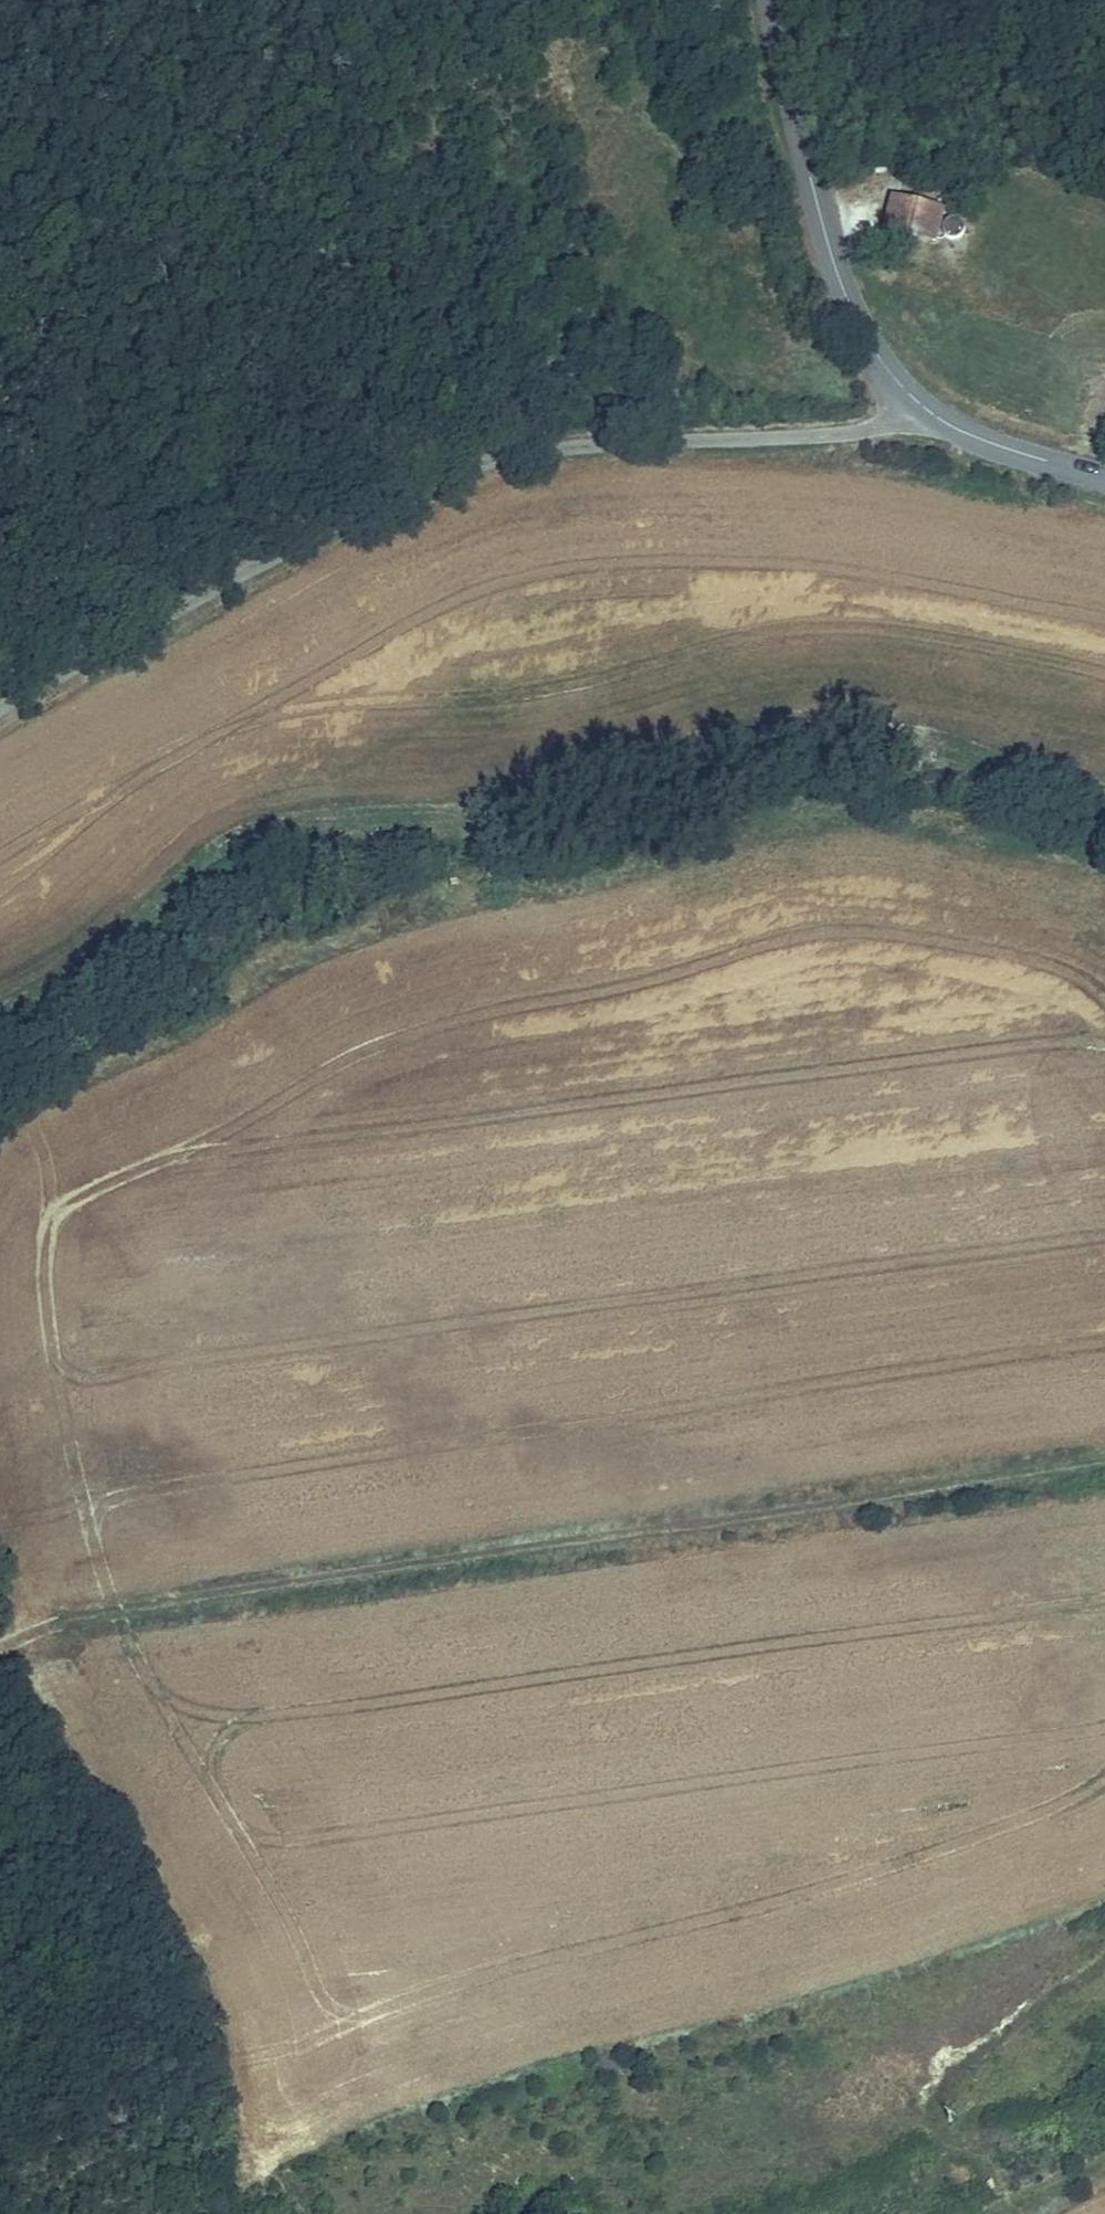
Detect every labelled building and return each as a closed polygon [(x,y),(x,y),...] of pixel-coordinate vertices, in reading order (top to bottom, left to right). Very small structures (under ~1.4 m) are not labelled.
[(893,192),(884,230),(932,242),(941,205),(893,192)] [(946,224),(945,229),(948,234),(953,236),(960,236),(965,232),(966,226),(965,219),(961,216),(953,215),(948,218),(946,224)]
